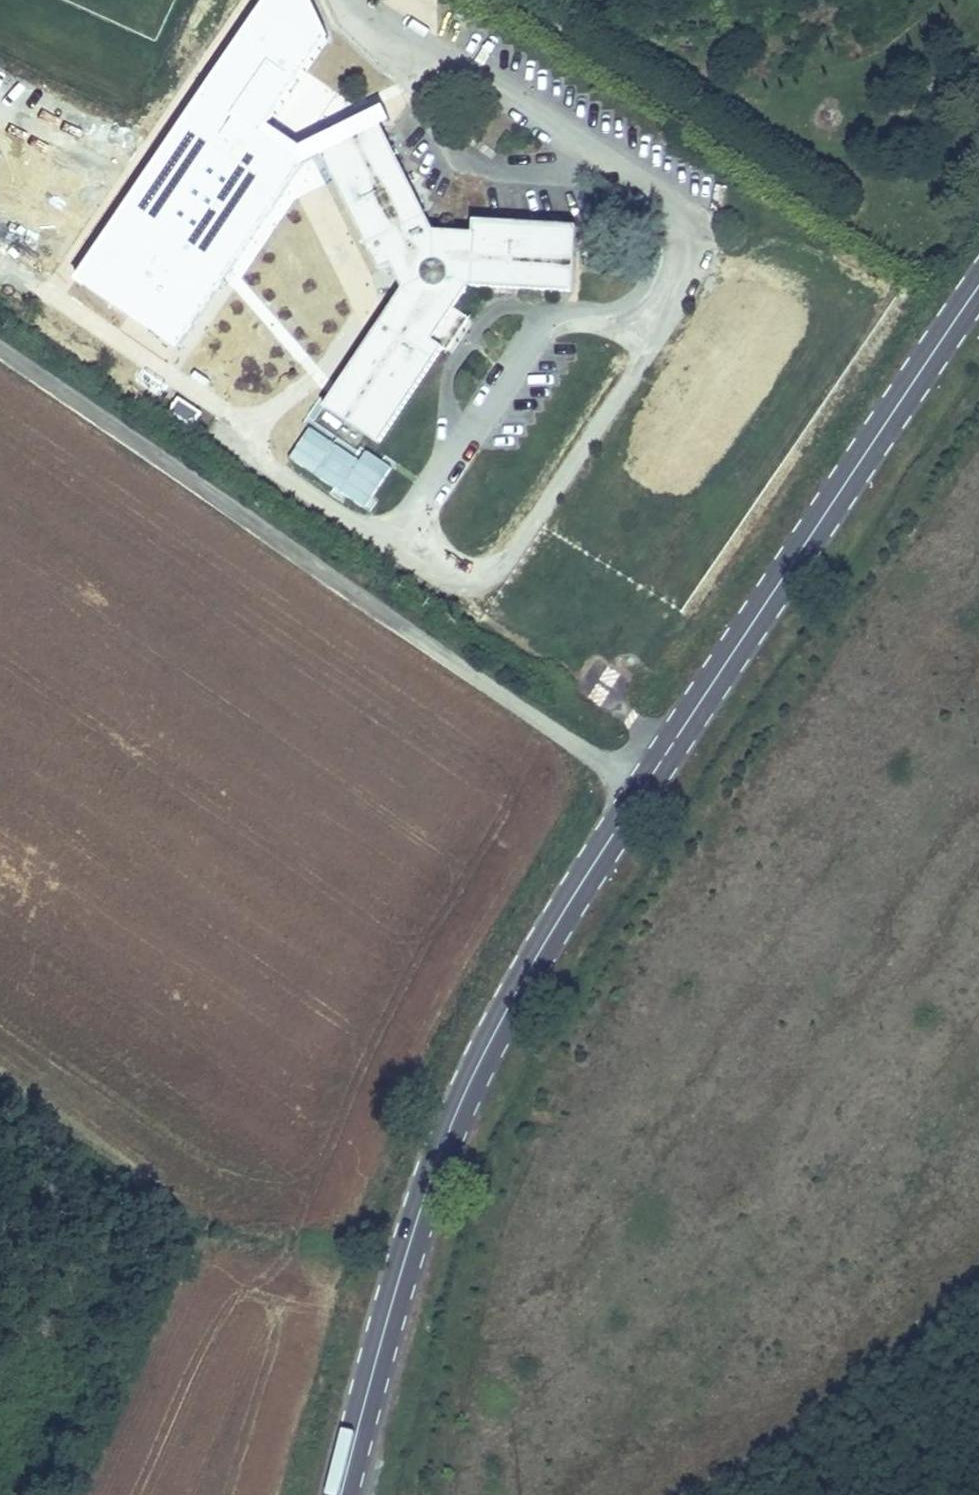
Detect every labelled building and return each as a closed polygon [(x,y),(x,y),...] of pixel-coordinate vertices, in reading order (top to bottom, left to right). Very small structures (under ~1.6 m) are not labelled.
[(414,286),(332,410),(387,446),(452,352),(441,343),(481,287),(605,290),(606,226),(487,222),(485,231),(449,230),(391,127),(335,154),(394,276),(406,268),(414,286)] [(96,270),(78,297),(89,303),(77,320),(110,342),(122,323),(115,318),(134,290),(113,275),(131,247),(109,234),(90,267),(96,270)] [(187,411),(177,426),(199,442),(209,426),(187,411)] [(593,659),(576,694),(603,707),(620,672),(593,659)]
